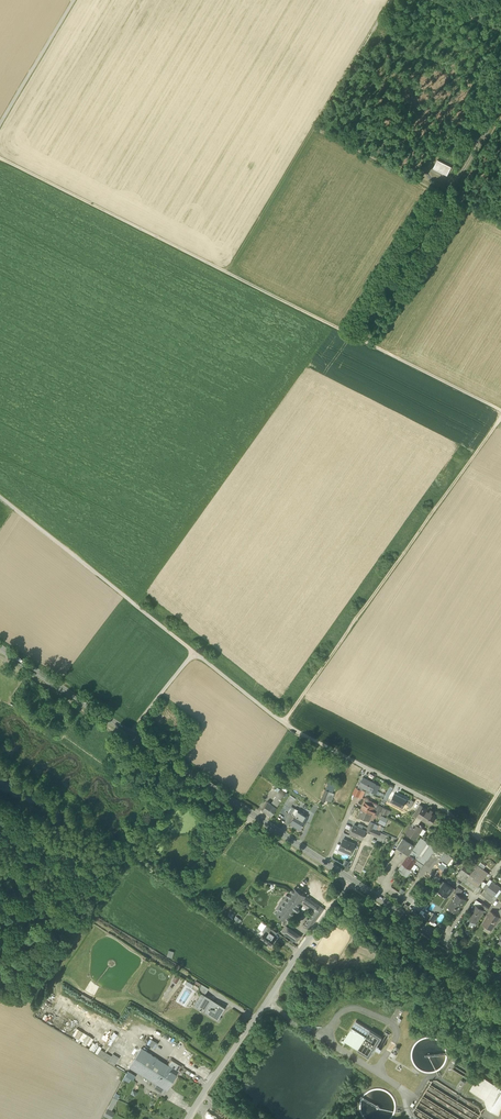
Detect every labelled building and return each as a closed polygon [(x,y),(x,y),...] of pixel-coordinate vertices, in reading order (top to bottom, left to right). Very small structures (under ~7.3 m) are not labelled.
[(433,168),(447,175),(452,167),(438,160),(433,168)] [(359,785),(363,787),(367,779),(363,777),(359,785)] [(329,791),(333,792),(337,783),(329,779),(325,789),(329,791)] [(363,787),(372,791),(376,784),(367,779),(363,787)] [(380,786),(376,784),(372,791),(376,794),(378,790),(380,786)] [(353,793),(359,796),(362,790),(357,788),(356,787),(353,793)] [(325,800),(329,791),(325,789),(321,798),(321,800),(325,801),(325,800)] [(329,791),(325,800),(330,802),(334,793),(333,792),(329,791)] [(394,793),(390,801),(403,807),(407,799),(394,793)] [(290,795),(284,804),(285,804),(290,807),(295,798),(290,795)] [(276,807),(281,799),(277,796),(272,804),(276,807)] [(361,808),(362,809),(369,812),(369,813),(372,814),(373,813),(378,815),(379,811),(381,812),(383,807),(378,805),(369,800),(368,798),(366,798),(365,798),(364,800),(365,801),(361,808)] [(262,809),(271,815),(276,807),(272,804),(267,801),(262,809)] [(413,814),(417,816),(423,807),(419,804),(413,814)] [(294,815),(296,816),(299,811),(292,807),(288,812),(294,816),(294,815)] [(421,819),(422,818),(427,809),(423,807),(417,816),(421,819)] [(429,810),(427,809),(422,818),(431,824),(436,815),(432,812),(433,810),(431,808),(429,810)] [(370,819),(372,814),(369,813),(369,812),(362,809),(358,816),(369,821),(370,819)] [(289,823),(299,829),(304,821),(307,816),(299,811),(296,816),(294,815),(294,816),(289,823)] [(406,832),(416,838),(419,833),(423,828),(417,824),(421,819),(417,816),(406,832)] [(372,828),(377,830),(378,826),(377,825),(370,822),(368,826),(372,828)] [(444,828),(449,832),(453,826),(448,823),(444,828)] [(454,830),(459,833),(460,830),(455,824),(450,831),(452,832),(454,830)] [(350,834),(354,836),(356,832),(358,833),(359,831),(360,832),(362,828),(358,827),(354,825),(350,834)] [(366,830),(362,828),(360,832),(359,831),(358,833),(356,832),(354,836),(358,837),(362,839),(365,831),(366,830)] [(383,833),(372,828),(370,833),(379,836),(381,837),(383,833)] [(408,855),(409,854),(415,846),(403,838),(397,847),(408,855)] [(429,854),(430,852),(434,847),(433,846),(421,838),(415,846),(409,854),(417,859),(415,861),(422,866),(430,855),(429,854)] [(346,852),(351,854),(355,844),(343,839),(341,845),(339,849),(346,852)] [(434,844),(433,846),(434,847),(430,852),(440,858),(442,855),(446,858),(448,854),(444,852),(439,848),(434,844)] [(402,873),(406,875),(411,868),(414,863),(415,861),(417,859),(409,854),(408,855),(398,869),(399,869),(403,872),(402,873)] [(448,863),(450,861),(446,858),(442,855),(440,858),(448,863)] [(442,862),(438,867),(439,867),(445,871),(446,872),(449,867),(442,862)] [(456,876),(463,881),(467,876),(468,877),(472,871),(464,865),(456,876)] [(472,871),(468,877),(467,877),(478,885),(479,884),(483,879),(488,872),(483,869),(478,865),(473,871),(472,871)] [(445,871),(439,867),(435,873),(440,877),(445,871)] [(403,872),(399,869),(398,870),(407,877),(412,869),(411,868),(406,875),(402,873),(403,872)] [(441,877),(440,877),(435,873),(434,872),(430,877),(437,882),(441,877)] [(478,886),(478,885),(467,877),(468,877),(467,876),(463,881),(475,890),(478,886)] [(492,894),(494,895),(499,888),(500,887),(492,881),(490,885),(486,890),(492,894)] [(439,891),(447,896),(453,887),(445,882),(442,886),(439,891)] [(436,894),(439,891),(442,886),(439,884),(433,892),(436,894)] [(457,893),(460,895),(463,890),(458,886),(454,892),(457,894),(457,893)] [(292,891),(288,896),(287,896),(286,896),(284,899),(285,899),(284,900),(285,901),(282,905),(281,904),(280,905),(279,904),(277,907),(278,908),(277,909),(278,909),(276,913),(280,916),(279,917),(282,919),(283,918),(287,921),(296,909),(297,910),(298,910),(299,910),(300,909),(299,908),(299,907),(298,906),(301,902),(306,895),(295,888),(292,891)] [(486,890),(483,895),(490,900),(494,895),(492,894),(486,890)] [(451,913),(455,915),(457,912),(465,899),(460,895),(457,893),(457,894),(448,906),(453,910),(451,913)] [(301,902),(314,911),(319,905),(306,895),(301,902)] [(479,907),(482,903),(477,899),(474,903),(475,904),(479,907)] [(483,910),(486,912),(489,907),(482,903),(479,907),(484,910),(483,910)] [(475,921),(476,922),(483,910),(484,910),(479,907),(475,904),(467,916),(469,917),(475,921)] [(304,927),(309,930),(324,908),(319,905),(314,911),(309,919),(307,918),(306,920),(308,921),(304,927)] [(486,925),(491,929),(495,923),(496,923),(500,917),(496,914),(491,911),(483,923),(486,925)] [(472,927),(475,921),(469,917),(465,922),(472,927)] [(258,927),(262,930),(267,925),(262,921),(258,927)] [(451,926),(449,924),(445,930),(441,927),(440,929),(444,932),(447,932),(451,926)] [(267,930),(274,935),(277,932),(267,925),(262,930),(262,931),(265,933),(267,930)] [(283,932),(297,942),(301,936),(287,926),(283,932)] [(460,941),(464,935),(458,931),(459,930),(457,929),(453,936),(460,941)] [(261,938),(271,944),(275,939),(272,937),(274,935),(267,930),(265,933),(261,938)] [(199,992),(201,993),(204,995),(208,989),(201,984),(199,986),(198,988),(199,990),(199,992)] [(91,998),(82,993),(80,995),(90,1001),(91,998)] [(204,995),(201,993),(194,1005),(197,1007),(204,995)] [(210,1015),(217,1019),(224,1007),(217,1003),(217,1004),(210,1000),(210,999),(204,995),(197,1007),(203,1010),(205,1007),(212,1012),(210,1015)] [(382,1037),(356,1021),(352,1027),(366,1036),(358,1049),(357,1050),(369,1058),(375,1049),(379,1051),(391,1033),(387,1030),(382,1037)] [(352,1027),(343,1040),(358,1049),(366,1036),(352,1027)] [(82,1042),(88,1046),(93,1037),(76,1028),(72,1035),(82,1041),(82,1042)] [(432,1036),(420,1038),(414,1044),(410,1053),(413,1064),(420,1071),(430,1073),(439,1071),(446,1062),(448,1050),(441,1040),(432,1036)] [(158,1043),(150,1038),(147,1044),(154,1048),(158,1043)] [(129,1067),(144,1076),(155,1057),(141,1048),(129,1067)] [(109,1061),(112,1056),(101,1049),(97,1055),(108,1062),(109,1061)] [(109,1061),(114,1065),(119,1058),(113,1054),(112,1056),(109,1061)] [(163,1062),(155,1057),(144,1076),(152,1081),(157,1073),(158,1074),(165,1063),(163,1062)] [(154,1088),(162,1094),(165,1090),(166,1090),(178,1071),(181,1066),(171,1060),(168,1065),(165,1063),(158,1074),(157,1073),(152,1081),(156,1084),(154,1088)] [(477,1074),(476,1076),(455,1063),(451,1069),(474,1083),(470,1090),(484,1100),(488,1109),(498,1115),(500,1111),(500,1084),(494,1085),(477,1074)] [(130,1079),(133,1081),(135,1076),(128,1072),(125,1076),(130,1079)] [(460,1089),(465,1081),(461,1079),(456,1086),(460,1089)] [(429,1080),(412,1108),(415,1114),(423,1118),(476,1118),(480,1112),(479,1106),(437,1080),(429,1080)] [(369,1089),(362,1095),(359,1104),(361,1116),(365,1118),(390,1118),(395,1114),(396,1102),(389,1091),(380,1087),(369,1089)] [(118,1100),(113,1098),(107,1108),(112,1110),(118,1100)] [(104,1115),(103,1116),(110,1118),(111,1118),(115,1112),(112,1110),(107,1108),(107,1109),(110,1111),(107,1116),(104,1115)]
